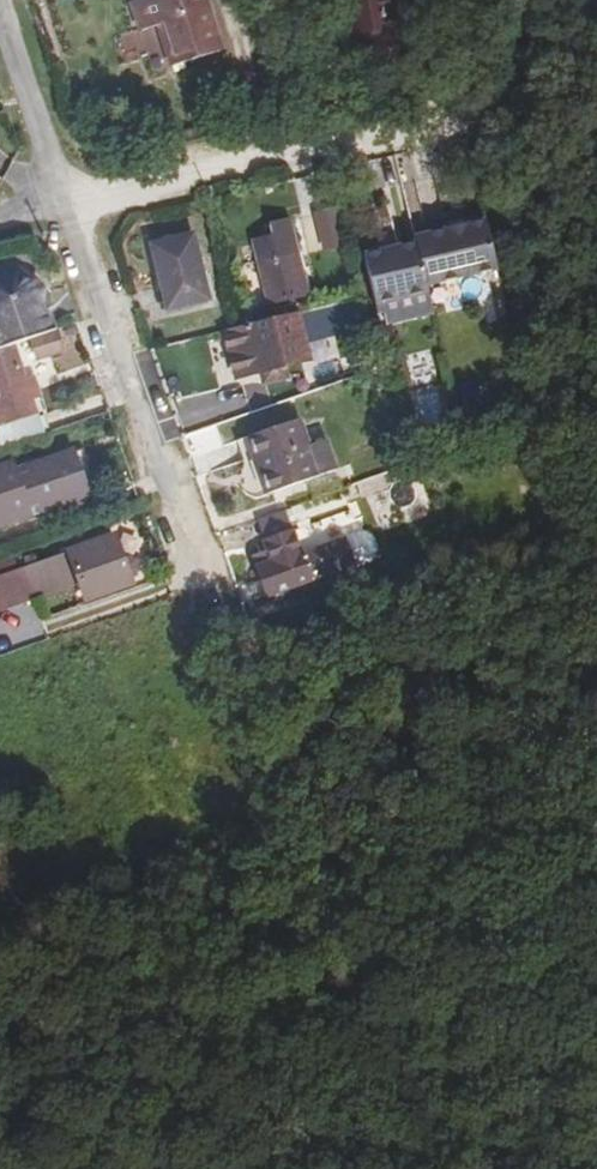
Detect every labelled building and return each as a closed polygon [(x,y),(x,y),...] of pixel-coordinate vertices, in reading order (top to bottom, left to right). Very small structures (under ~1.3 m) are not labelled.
[(201,0),(143,0),(128,5),(138,35),(155,29),(169,68),(218,53),(201,0)] [(395,0),(342,0),(355,53),(406,41),(395,0)] [(303,278),(287,206),(267,209),(268,221),(252,226),(266,286),(303,278)] [(415,245),(365,258),(377,306),(429,293),(427,287),(476,276),(497,270),(485,222),(414,239),(415,245)] [(204,293),(192,239),(152,248),(165,302),(204,293)] [(495,303),(488,273),(476,276),(483,306),(495,303)] [(287,296),(235,313),(221,318),(237,363),(258,356),(265,368),(285,358),(282,348),(303,341),(296,322),(356,302),(350,274),(287,296)] [(54,332),(48,314),(42,308),(46,292),(36,280),(27,279),(13,285),(10,281),(0,282),(0,317),(3,327),(0,329),(0,342),(3,341),(5,350),(54,332)] [(59,336),(37,344),(43,362),(67,354),(59,336)] [(17,441),(10,421),(40,410),(21,353),(0,362),(0,447),(17,441)] [(17,441),(47,431),(40,410),(10,421),(17,441)] [(308,441),(297,412),(254,426),(266,464),(260,466),(267,486),(336,460),(326,435),(308,441)] [(91,463),(85,445),(32,462),(23,465),(20,458),(0,465),(0,528),(40,513),(37,504),(45,502),(48,506),(93,489),(85,465),(91,463)] [(23,465),(32,462),(29,455),(20,458),(23,465)] [(99,486),(91,463),(85,465),(93,489),(99,486)] [(299,546),(281,502),(255,511),(271,551),(259,555),(272,585),(376,547),(369,523),(299,546)] [(73,554),(84,578),(91,600),(134,583),(132,579),(140,575),(134,560),(127,563),(118,538),(73,554)] [(63,586),(84,578),(73,554),(56,559),(63,586)] [(63,586),(56,559),(0,578),(0,580),(8,604),(63,586)]
